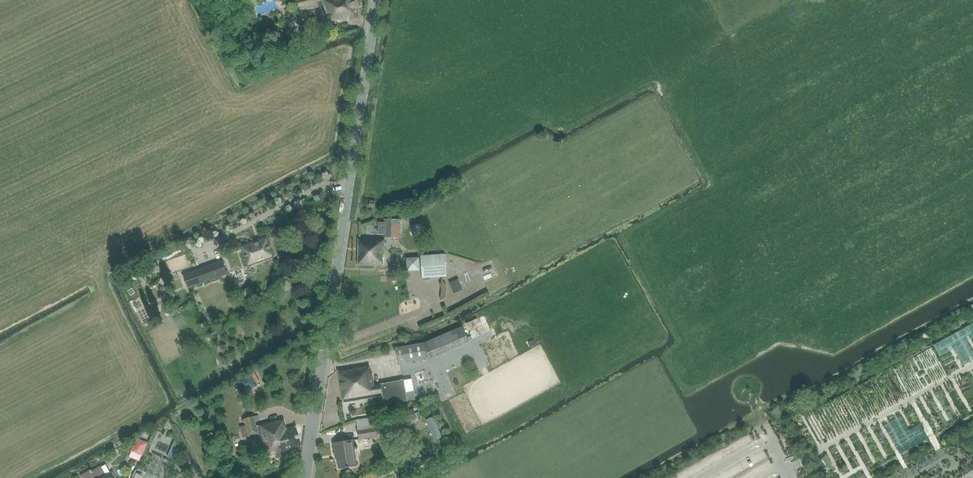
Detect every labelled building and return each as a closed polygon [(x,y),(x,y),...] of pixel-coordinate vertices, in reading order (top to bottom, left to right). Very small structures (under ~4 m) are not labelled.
[(302,9),(325,4),(330,24),(359,17),(355,0),(299,0),(302,9)] [(401,237),(401,219),(385,219),(385,237),(401,237)] [(373,232),(381,231),(380,220),(372,221),(373,232)] [(248,266),(275,257),(268,236),(241,245),(248,266)] [(385,258),(386,239),(359,238),(358,264),(384,264),(384,258),(385,258)] [(446,254),(421,256),(423,277),(447,276),(446,254)] [(414,255),(401,255),(401,268),(414,268),(414,255)] [(226,275),(228,274),(223,260),(183,274),(188,288),(220,277),(221,280),(227,278),(226,275)] [(231,279),(243,275),(240,266),(228,270),(231,279)] [(429,358),(434,356),(470,340),(463,325),(428,341),(426,341),(397,347),(399,363),(429,358)] [(392,404),(409,401),(405,379),(375,384),(373,373),(371,373),(370,365),(338,370),(343,403),(383,396),(385,406),(392,404)] [(253,367),(236,377),(242,388),(259,378),(253,367)] [(400,413),(404,424),(421,417),(417,407),(400,413)] [(259,420),(258,415),(244,419),(245,425),(248,437),(259,434),(265,456),(302,446),(296,426),(286,428),(283,419),(258,426),(257,421),(259,420)] [(357,420),(358,428),(360,438),(378,435),(375,417),(357,420)] [(148,441),(136,436),(130,451),(131,451),(129,456),(139,460),(141,455),(142,456),(148,441)] [(358,465),(354,439),(334,443),(336,453),(337,453),(340,468),(358,465)] [(83,477),(116,477),(112,471),(104,476),(100,467),(93,471),(92,470),(84,474),(83,477)]
